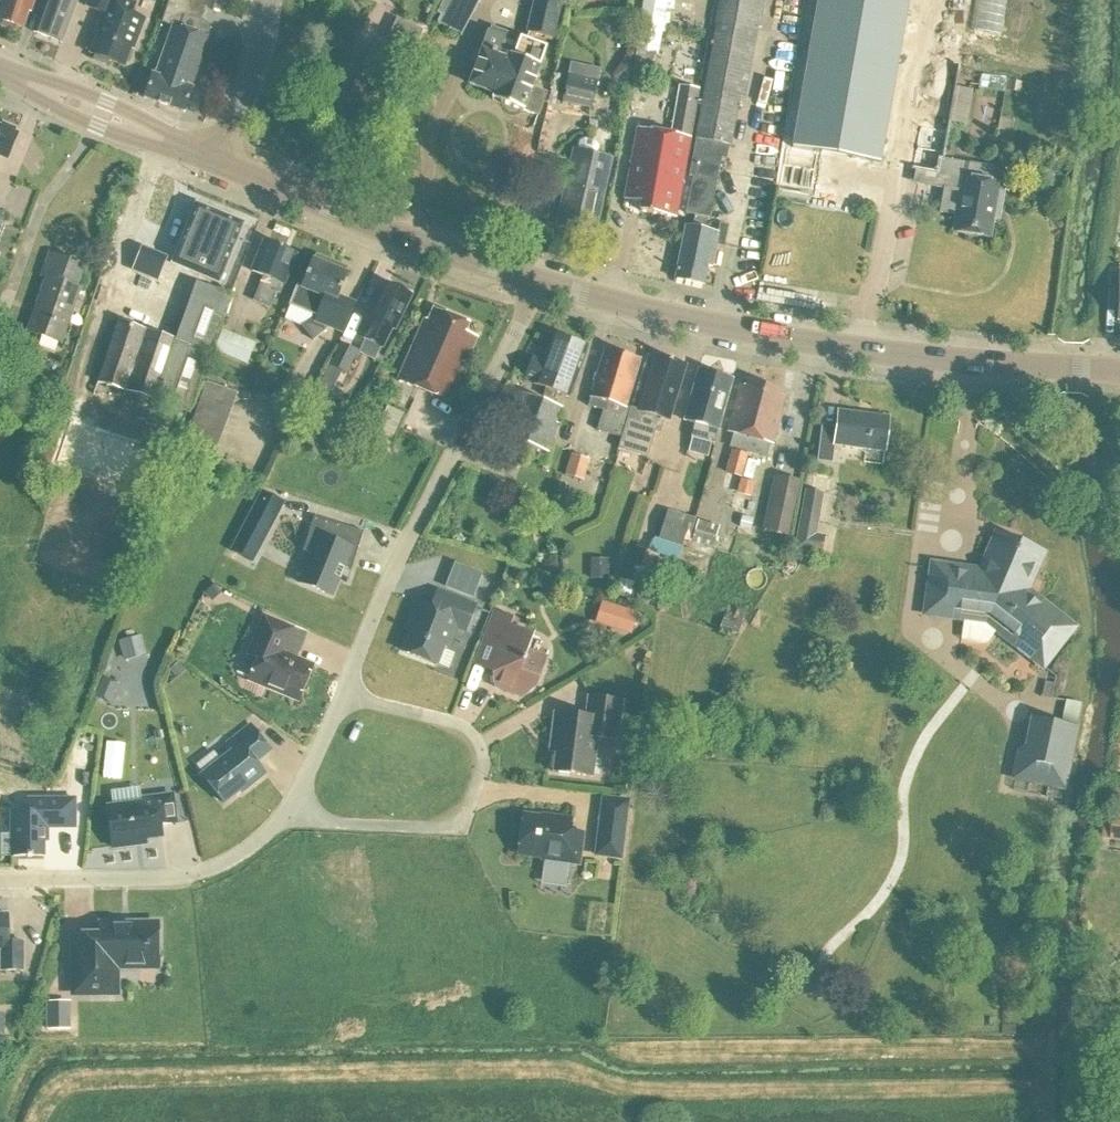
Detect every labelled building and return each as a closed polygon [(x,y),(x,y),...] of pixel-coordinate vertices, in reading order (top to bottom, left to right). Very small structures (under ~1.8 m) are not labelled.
[(0,3),(0,26),(1,27),(13,31),(19,28),(22,29),(23,27),(27,13),(29,14),(33,0),(1,0),(0,3)] [(34,35),(61,44),(77,0),(76,0),(47,0),(34,35)] [(84,8),(101,15),(93,35),(96,37),(88,55),(94,57),(92,61),(107,67),(109,63),(124,69),(131,50),(134,51),(146,20),(132,14),(137,0),(88,0),(84,8)] [(162,24),(172,28),(155,78),(151,77),(143,101),(183,114),(208,40),(197,36),(210,0),(171,0),(162,24)] [(436,14),(440,16),(436,24),(460,37),(480,0),(443,0),(436,14)] [(525,33),(553,40),(562,4),(543,0),(533,0),(525,33)] [(667,0),(643,0),(637,33),(639,33),(635,52),(657,55),(667,0)] [(766,0),(722,0),(713,53),(689,179),(692,180),(686,214),(694,216),(691,229),(685,228),(674,282),(702,288),(706,269),(711,270),(711,268),(716,269),(718,255),(714,254),(716,247),(725,249),(730,227),(721,226),(719,234),(704,231),(707,219),(708,219),(720,160),(728,162),(730,149),(733,149),(741,102),(748,103),(761,32),(766,0)] [(422,32),(396,20),(387,40),(414,51),(422,32)] [(493,95),(491,101),(522,113),(523,112),(537,117),(543,100),(529,95),(546,49),(520,39),(513,57),(497,51),(501,40),(488,35),(480,55),(474,53),(471,62),(477,64),(469,86),(493,95)] [(843,158),(930,173),(945,176),(938,214),(956,217),(953,233),(991,240),(995,220),(1000,221),(1006,187),(996,185),(998,172),(941,161),(958,66),(863,48),(843,158)] [(562,103),(591,110),(598,82),(569,75),(562,103)] [(623,201),(641,204),(639,213),(675,219),(698,91),(679,87),(671,136),(636,130),(623,201)] [(7,160),(17,136),(13,134),(15,130),(3,125),(1,129),(0,128),(0,157),(7,160)] [(790,129),(779,182),(810,189),(821,136),(790,129)] [(576,152),(559,227),(595,236),(613,161),(576,152)] [(197,207),(173,265),(218,283),(242,226),(197,207)] [(170,221),(153,270),(168,275),(185,226),(170,221)] [(264,279),(253,304),(270,311),(276,294),(279,295),(295,255),(267,243),(254,275),(264,279)] [(76,286),(84,265),(51,253),(43,275),(47,277),(28,332),(60,343),(80,288),(76,286)] [(316,257),(314,262),(311,261),(300,288),(297,287),(290,303),(311,311),(314,316),(300,328),(313,342),(329,329),(342,334),(354,306),(337,299),(346,275),(330,268),(332,263),(316,257)] [(175,342),(119,322),(92,397),(113,405),(115,399),(110,397),(114,388),(188,415),(230,297),(195,284),(175,342)] [(393,330),(410,297),(386,285),(369,318),(373,321),(363,340),(380,348),(390,329),(393,330)] [(422,320),(396,381),(447,402),(475,337),(463,332),(467,325),(432,310),(427,322),(422,320)] [(246,369),(254,349),(222,335),(213,356),(246,369)] [(524,379),(534,383),(533,385),(568,397),(585,349),(551,337),(541,364),(531,360),(524,379)] [(345,375),(357,351),(341,343),(329,367),(341,373),(345,375)] [(604,350),(587,407),(601,411),(595,431),(620,438),(629,408),(624,407),(638,360),(604,350)] [(670,423),(685,373),(680,371),(681,366),(652,358),(636,411),(629,408),(620,438),(617,449),(646,458),(654,432),(659,433),(663,421),(670,423)] [(341,373),(329,367),(318,390),(330,396),(341,373)] [(695,426),(692,439),(706,443),(706,442),(714,444),(730,381),(699,372),(685,423),(695,426)] [(726,433),(732,434),(728,447),(745,452),(763,386),(746,382),(744,388),(738,386),(726,433)] [(183,450),(213,460),(236,395),(206,385),(183,450)] [(784,398),(779,397),(780,391),(763,386),(745,452),(765,457),(769,444),(772,445),(784,398)] [(555,425),(560,409),(520,394),(504,437),(547,454),(558,426),(555,425)] [(821,426),(815,462),(831,464),(834,445),(883,452),(888,419),(837,412),(835,428),(821,426)] [(141,494),(157,449),(67,419),(52,464),(141,494)] [(731,451),(725,474),(739,478),(740,478),(747,456),(731,451)] [(583,482),(589,461),(570,455),(564,477),(583,482)] [(774,476),(761,532),(788,538),(801,482),(774,476)] [(804,490),(794,550),(821,555),(824,537),(816,535),(823,494),(804,490)] [(701,513),(716,518),(721,504),(705,499),(701,513)] [(667,512),(658,541),(681,549),(682,545),(687,547),(695,521),(667,512)] [(310,555),(299,584),(331,598),(343,569),(350,571),(349,571),(351,571),(363,533),(361,532),(361,533),(313,518),(303,552),(310,555)] [(698,521),(689,550),(711,556),(719,527),(698,521)] [(980,571),(931,564),(924,615),(962,620),(962,622),(985,625),(1030,661),(1031,659),(1042,668),(1074,628),(1027,591),(1043,553),(996,533),(980,571)] [(493,558),(481,592),(494,597),(507,564),(493,558)] [(409,621),(414,623),(403,653),(436,666),(442,648),(448,650),(456,629),(465,632),(475,607),(437,593),(432,608),(416,602),(409,621)] [(600,624),(643,633),(648,610),(605,601),(600,624)] [(527,652),(533,637),(514,630),(517,622),(494,613),(482,645),(497,651),(489,670),(492,671),(495,688),(522,698),(535,687),(546,659),(527,652)] [(260,652),(249,679),(268,687),(271,692),(280,696),(285,694),(299,700),(313,666),(294,658),(297,651),(286,647),(293,629),(263,617),(250,648),(260,652)] [(141,635),(118,641),(123,660),(146,654),(141,635)] [(102,676),(94,697),(108,703),(117,682),(102,676)] [(554,714),(551,738),(557,739),(552,772),(592,777),(597,739),(617,741),(622,703),(587,698),(585,718),(554,714)] [(1065,793),(1078,728),(1029,718),(1023,748),(1017,750),(1010,782),(1065,793)] [(202,776),(224,804),(247,786),(249,788),(265,775),(256,764),(271,752),(250,726),(227,745),(234,754),(204,777),(203,775),(202,776)] [(144,800),(144,804),(107,809),(112,849),(135,846),(135,841),(162,838),(161,826),(176,824),(172,796),(144,800)] [(605,856),(632,856),(634,797),(606,796),(605,856)] [(44,829),(60,829),(75,829),(75,800),(28,800),(28,813),(11,813),(11,835),(2,835),(2,856),(1,856),(1,857),(44,857),(44,829)] [(1111,842),(1119,843),(1119,816),(1114,815),(1111,842)] [(569,836),(571,820),(552,817),(551,821),(523,817),(518,853),(542,856),(541,861),(579,866),(583,838),(569,836)] [(0,915),(0,951),(1,951),(1,972),(23,972),(23,943),(8,943),(8,915),(0,915)] [(139,966),(139,961),(159,961),(158,926),(154,926),(151,924),(142,924),(140,926),(131,926),(130,927),(122,928),(120,925),(100,926),(100,940),(73,940),(74,982),(77,982),(78,995),(74,995),(74,997),(117,996),(117,985),(113,982),(117,978),(117,970),(135,970),(139,966)] [(47,1004),(48,1032),(69,1031),(69,1004),(47,1004)]
